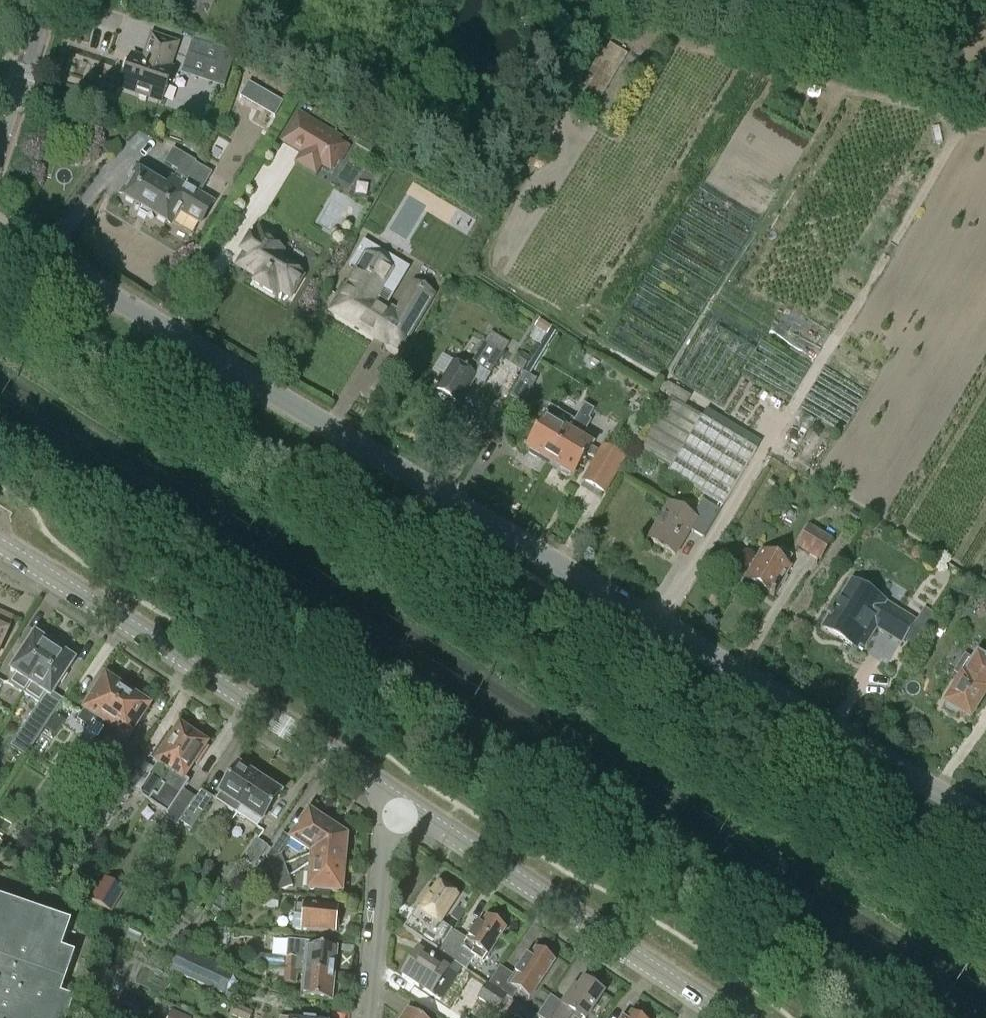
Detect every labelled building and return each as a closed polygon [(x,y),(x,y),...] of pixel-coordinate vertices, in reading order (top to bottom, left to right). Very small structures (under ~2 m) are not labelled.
[(172,71),(167,69),(175,45),(152,38),(144,61),(131,57),(121,87),(161,101),(172,71)] [(229,76),(237,53),(193,39),(185,62),(229,76)] [(570,103),(607,126),(644,66),(607,43),(570,103)] [(249,82),(241,96),(255,104),(263,91),(249,82)] [(301,111),(281,144),(330,173),(336,161),(338,162),(351,141),(301,111)] [(140,206),(139,209),(139,214),(146,217),(151,216),(152,214),(170,224),(179,209),(200,222),(211,203),(197,195),(210,174),(193,164),(194,162),(173,150),(166,163),(178,170),(167,190),(136,171),(122,196),(140,206)] [(272,236),(259,228),(252,239),(249,238),(241,252),(244,253),(237,265),(258,277),(254,283),(275,295),(278,289),(289,296),(302,275),(276,260),(282,250),(268,242),(272,236)] [(339,300),(333,311),(343,318),(374,337),(381,326),(389,331),(384,339),(400,349),(433,294),(432,293),(429,297),(423,293),(423,292),(419,290),(412,286),(415,283),(413,282),(396,311),(374,298),(393,267),(371,254),(376,245),(365,239),(349,265),(357,270),(348,286),(344,283),(335,298),(339,300)] [(540,320),(534,328),(546,336),(552,328),(540,320)] [(434,387),(433,389),(439,392),(437,394),(446,399),(447,397),(459,405),(460,403),(459,402),(466,390),(467,391),(476,376),(476,375),(480,369),(489,375),(509,343),(491,332),(472,362),(468,360),(463,368),(452,361),(436,388),(434,387)] [(521,355),(514,366),(523,371),(530,360),(521,355)] [(510,398),(522,405),(536,381),(524,374),(510,398)] [(657,392),(650,404),(659,409),(665,397),(657,392)] [(628,405),(639,412),(646,399),(635,393),(628,405)] [(670,399),(643,448),(674,464),(669,473),(726,503),(759,441),(726,423),(724,427),(670,399)] [(570,428),(550,463),(559,468),(560,473),(568,477),(571,476),(573,477),(586,455),(591,447),(592,446),(579,438),(580,434),(579,434),(593,410),(584,405),(578,415),(570,428)] [(544,418),(525,449),(527,450),(529,454),(537,459),(540,457),(550,463),(570,428),(560,422),(558,426),(544,418)] [(594,460),(582,481),(604,494),(624,460),(602,447),(599,452),(591,447),(586,455),(594,460)] [(669,503),(647,540),(674,556),(690,530),(704,539),(720,511),(702,500),(692,517),(669,503)] [(851,511),(846,519),(857,525),(862,517),(851,511)] [(808,527),(795,548),(818,562),(831,541),(808,527)] [(763,550),(745,580),(747,582),(746,584),(757,590),(758,588),(772,597),(790,566),(787,564),(791,557),(781,552),(777,558),(763,550)] [(851,582),(823,628),(856,648),(859,643),(865,647),(871,637),(866,633),(874,619),(891,630),(889,634),(901,641),(903,639),(916,647),(927,629),(925,628),(934,614),(924,607),(915,622),(901,614),(900,615),(883,605),(884,603),(874,596),(876,593),(858,582),(856,586),(851,582)] [(7,632),(13,619),(0,613),(0,649),(7,632)] [(8,684),(24,694),(56,645),(44,637),(42,640),(34,634),(10,671),(14,674),(8,684)] [(56,645),(24,694),(40,705),(47,695),(51,698),(74,661),(66,655),(68,653),(56,645)] [(985,692),(985,660),(976,654),(972,662),(968,659),(958,674),(961,676),(944,704),(947,705),(945,708),(956,715),(958,712),(970,719),(985,692)] [(105,678),(78,721),(88,728),(87,729),(98,736),(106,724),(127,693),(124,691),(123,688),(119,685),(115,685),(105,678)] [(127,693),(106,724),(117,731),(114,736),(125,743),(149,707),(138,700),(137,697),(133,694),(129,694),(127,693)] [(45,728),(53,716),(42,709),(25,736),(35,743),(45,728)] [(54,715),(53,716),(45,728),(55,734),(64,721),(54,715)] [(143,794),(151,799),(193,735),(190,731),(185,728),(182,729),(179,727),(173,736),(168,732),(151,758),(158,763),(141,788),(143,794)] [(193,735),(151,799),(169,812),(167,815),(178,822),(197,794),(186,787),(191,779),(186,775),(193,764),(197,766),(208,748),(205,746),(206,745),(202,743),(202,740),(198,737),(195,738),(193,735)] [(112,810),(115,812),(133,785),(132,785),(145,765),(136,758),(105,805),(112,810)] [(215,801),(235,815),(259,780),(249,774),(248,769),(244,766),(240,767),(237,766),(218,794),(219,795),(215,801)] [(259,780),(235,815),(255,829),(260,822),(261,823),(280,794),(278,793),(277,788),(273,785),(268,786),(259,780)] [(179,822),(191,830),(212,798),(200,790),(179,822)] [(112,810),(105,805),(100,813),(107,818),(112,810)] [(283,834),(266,859),(267,860),(271,869),(284,864),(280,855),(290,840),(311,854),(329,826),(308,812),(290,839),(283,834)] [(311,854),(310,864),(343,868),(346,837),(329,826),(311,854)] [(244,859),(253,866),(267,846),(257,839),(244,859)] [(284,864),(271,869),(275,881),(280,879),(288,876),(284,864)] [(343,868),(310,864),(308,890),(341,893),(343,868)] [(280,879),(275,881),(279,891),(292,887),(288,876),(280,879)] [(126,892),(105,880),(91,904),(113,916),(126,892)] [(428,892),(403,929),(439,953),(453,931),(439,923),(456,897),(452,894),(452,891),(445,887),(442,888),(438,885),(432,894),(428,892)] [(261,894),(260,907),(278,909),(280,895),(261,894)] [(73,1001),(59,996),(73,956),(60,951),(70,923),(0,899),(0,1017),(67,1017),(73,1001)] [(295,905),(293,929),(334,933),(335,930),(337,928),(338,923),(336,920),(337,909),(303,906),(295,905)] [(457,905),(450,915),(458,921),(465,911),(457,905)] [(500,927),(501,923),(494,919),(491,921),(486,918),(480,927),(477,924),(467,939),(454,931),(439,953),(465,970),(474,957),(483,963),(505,930),(500,927)] [(263,957),(263,966),(273,969),(333,975),(335,949),(309,946),(309,943),(288,941),(286,958),(275,957),(263,957)] [(500,968),(489,985),(512,1000),(524,982),(536,990),(554,962),(549,959),(550,956),(543,951),(540,953),(535,950),(529,959),(526,957),(513,976),(500,968)] [(447,971),(418,952),(401,977),(431,996),(441,1002),(457,978),(447,971)] [(188,954),(179,974),(223,994),(232,973),(188,954)] [(273,969),(272,980),(284,981),(284,984),(296,985),(297,972),(304,973),(302,998),(330,1001),(333,975),(273,969)] [(541,1017),(568,1017),(572,1012),(580,1017),(586,1017),(602,994),(583,982),(577,991),(574,988),(563,1005),(550,996),(537,1016),(541,1017)] [(478,999),(496,1011),(505,997),(487,985),(478,999)] [(507,1012),(516,1017),(523,1009),(513,1002),(507,1012)] [(241,1017),(250,1017),(252,1013),(233,1004),(229,1013),(241,1017)]
